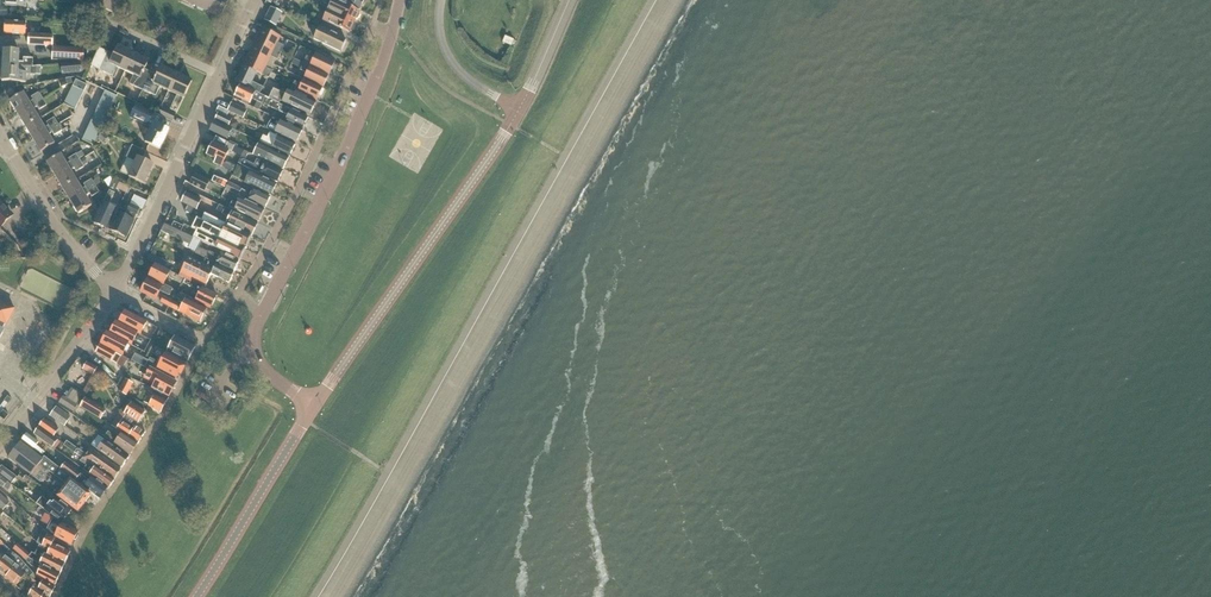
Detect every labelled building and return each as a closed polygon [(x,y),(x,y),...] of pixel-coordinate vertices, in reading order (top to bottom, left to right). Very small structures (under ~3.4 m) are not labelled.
[(93,4),(104,9),(113,13),(118,4),(115,3),(116,0),(94,0),(93,4)] [(189,4),(190,1),(197,4),(196,7),(205,11),(207,9),(214,12),(213,15),(220,19),(226,7),(229,0),(181,0),(189,4)] [(328,9),(332,11),(331,12),(340,16),(341,14),(355,21),(359,13),(336,2),(337,0),(336,0),(328,0),(326,4),(330,6),(328,9)] [(339,0),(360,11),(365,0),(339,0)] [(270,7),(264,20),(275,25),(281,12),(270,7)] [(332,11),(328,9),(322,21),(349,34),(355,21),(341,14),(340,16),(331,12),(332,11)] [(5,22),(4,34),(25,35),(26,23),(5,22)] [(262,28),(256,41),(280,53),(283,46),(277,43),(280,37),(262,28)] [(320,28),(314,40),(340,52),(346,40),(320,28)] [(28,45),(52,47),(53,37),(28,35),(28,45)] [(256,41),(250,54),(267,62),(270,57),(277,60),(280,53),(256,41)] [(53,47),(52,60),(84,62),(84,48),(53,47)] [(117,67),(125,71),(133,54),(118,47),(114,56),(99,49),(91,66),(113,76),(117,67)] [(3,51),(2,67),(33,68),(33,60),(24,60),(23,64),(19,64),(19,51),(3,51)] [(148,61),(133,54),(125,71),(134,75),(130,85),(143,91),(151,73),(145,70),(148,61)] [(250,54),(244,67),(257,73),(268,78),(271,71),(265,68),(267,62),(250,54)] [(303,64),(328,76),(334,63),(315,54),(312,60),(306,57),(303,64)] [(80,62),(61,64),(62,75),(82,73),(80,62)] [(322,89),(328,76),(303,64),(299,71),(306,74),(303,79),(322,89)] [(33,68),(2,67),(2,82),(26,83),(26,75),(32,76),(32,75),(33,68)] [(41,75),(42,67),(33,68),(32,75),(41,75)] [(157,76),(151,73),(143,91),(142,91),(155,97),(160,87),(169,92),(177,74),(162,67),(157,76)] [(243,67),(236,82),(249,88),(256,73),(243,67)] [(177,74),(169,92),(177,96),(171,110),(177,113),(192,81),(177,74)] [(303,79),(297,76),(294,82),(293,82),(287,79),(285,85),(291,88),(290,89),(316,102),(322,89),(303,79)] [(76,80),(73,86),(84,92),(87,86),(76,80)] [(253,83),(250,89),(260,94),(263,88),(253,83)] [(81,98),(84,92),(73,86),(70,93),(81,98)] [(240,86),(235,97),(250,104),(253,97),(255,98),(254,100),(262,104),(266,97),(261,95),(261,96),(240,86)] [(105,90),(102,97),(114,102),(117,96),(105,90)] [(273,91),(269,99),(279,104),(280,102),(309,115),(315,104),(288,91),(285,97),(273,91)] [(78,104),(81,98),(70,93),(67,99),(78,104)] [(18,115),(42,100),(39,94),(31,98),(33,101),(29,103),(23,94),(10,102),(18,115)] [(102,97),(99,103),(111,108),(114,102),(102,97)] [(266,98),(264,103),(289,116),(286,122),(302,130),(307,119),(273,102),(266,98)] [(75,111),(78,104),(67,99),(64,105),(75,111)] [(26,127),(39,119),(33,110),(38,108),(39,110),(46,106),(42,100),(18,115),(26,127)] [(111,108),(99,103),(97,109),(108,114),(111,108)] [(231,103),(228,111),(244,118),(247,111),(231,103)] [(172,122),(159,116),(136,105),(131,118),(152,128),(145,142),(160,149),(172,122)] [(108,114),(108,115),(114,118),(118,111),(111,108),(108,114)] [(159,116),(172,122),(173,122),(176,115),(162,108),(159,116)] [(108,114),(97,109),(94,115),(105,121),(108,115),(108,114)] [(229,127),(232,120),(218,113),(215,120),(229,127)] [(105,121),(94,115),(91,122),(102,127),(105,121)] [(302,131),(281,121),(273,117),(267,129),(296,143),(302,131)] [(45,128),(39,119),(26,127),(33,140),(58,125),(54,119),(47,123),(49,126),(45,128)] [(239,123),(233,120),(230,127),(236,130),(239,123)] [(211,128),(210,130),(227,139),(232,130),(215,121),(211,128)] [(91,122),(88,128),(100,133),(102,127),(91,122)] [(62,132),(58,125),(33,140),(41,153),(54,144),(49,136),(53,133),(55,136),(62,132)] [(98,137),(100,133),(88,128),(85,134),(97,140),(98,137)] [(104,132),(98,137),(103,143),(109,137),(104,132)] [(94,146),(97,140),(85,134),(82,141),(94,146)] [(294,146),(278,138),(270,134),(268,138),(263,136),(260,143),(289,156),(294,146)] [(212,144),(207,155),(216,160),(214,164),(233,172),(235,166),(226,162),(225,163),(224,162),(229,151),(232,152),(235,146),(216,137),(213,144),(212,144)] [(258,145),(254,155),(284,169),(288,159),(258,145)] [(127,157),(121,172),(129,176),(129,177),(144,184),(153,164),(143,160),(146,152),(132,146),(127,157)] [(235,146),(232,152),(242,157),(245,151),(235,146)] [(48,163),(55,176),(80,161),(79,159),(85,156),(82,151),(76,155),(77,156),(70,160),(71,162),(67,165),(61,155),(48,163)] [(282,171),(265,163),(259,161),(257,161),(255,165),(245,161),(249,153),(245,151),(242,157),(239,163),(260,174),(277,182),(282,171)] [(63,189),(76,180),(71,172),(75,169),(77,172),(84,168),(83,166),(88,162),(85,157),(55,176),(63,189)] [(239,179),(243,168),(238,166),(233,176),(239,179)] [(276,185),(257,175),(250,172),(245,183),(271,195),(276,185)] [(215,185),(210,182),(195,175),(190,184),(205,192),(207,189),(212,191),(215,185)] [(111,177),(104,181),(110,189),(114,180),(111,177)] [(218,177),(215,183),(225,188),(228,182),(218,177)] [(83,190),(76,180),(63,189),(71,201),(95,186),(96,186),(101,183),(98,178),(93,181),(92,180),(85,185),(87,188),(83,190)] [(109,206),(114,193),(120,182),(115,180),(111,188),(95,223),(107,228),(116,209),(109,206)] [(229,182),(225,190),(239,196),(265,209),(270,198),(252,190),(250,194),(242,189),(229,182)] [(95,186),(71,201),(79,214),(92,206),(86,197),(91,194),(93,197),(100,193),(96,186),(95,186)] [(185,193),(180,203),(189,207),(196,210),(200,201),(185,193)] [(118,213),(110,230),(126,237),(135,218),(133,217),(134,215),(136,217),(140,209),(143,211),(147,201),(135,196),(125,216),(118,213)] [(232,201),(229,207),(258,222),(264,211),(240,199),(237,204),(232,201)] [(12,215),(0,204),(0,227),(12,215)] [(220,205),(217,211),(222,214),(225,208),(220,205)] [(189,207),(187,213),(193,216),(196,210),(189,207)] [(225,224),(252,236),(258,224),(225,208),(222,214),(228,217),(225,224)] [(252,236),(225,224),(204,214),(201,220),(196,218),(191,229),(196,231),(193,238),(198,240),(201,242),(240,260),(252,236)] [(171,227),(181,232),(183,227),(173,223),(171,227)] [(201,242),(198,240),(193,238),(181,232),(171,227),(171,228),(164,225),(160,232),(190,246),(188,249),(196,252),(201,242)] [(160,258),(156,265),(183,278),(189,281),(191,282),(192,280),(204,286),(205,287),(211,275),(213,270),(203,266),(188,258),(190,255),(178,249),(172,260),(168,262),(160,258)] [(156,265),(160,258),(150,253),(147,260),(156,264),(156,265)] [(206,259),(234,273),(235,271),(236,270),(238,267),(238,265),(239,262),(221,253),(219,257),(212,254),(211,256),(206,253),(206,254),(204,258),(206,259)] [(228,283),(234,273),(206,259),(203,266),(213,270),(211,275),(228,283)] [(156,265),(156,264),(149,277),(163,284),(167,277),(180,284),(183,278),(156,265)] [(148,279),(141,292),(155,300),(160,291),(169,296),(173,289),(166,285),(164,287),(162,286),(162,287),(148,279)] [(203,288),(204,286),(192,280),(191,282),(189,281),(186,285),(195,289),(193,293),(198,296),(195,301),(210,309),(217,295),(203,288)] [(181,305),(173,301),(170,307),(199,322),(206,309),(192,302),(193,300),(180,293),(177,299),(183,302),(181,305)] [(170,307),(173,301),(164,296),(161,303),(170,307)] [(5,329),(3,328),(5,324),(7,325),(15,309),(0,302),(0,338),(5,329)] [(120,323),(138,333),(140,335),(147,322),(128,312),(126,311),(120,323)] [(111,333),(111,334),(129,343),(129,344),(131,345),(138,333),(120,323),(117,321),(111,333)] [(103,342),(101,344),(122,355),(129,344),(129,343),(111,334),(111,333),(108,332),(103,342)] [(174,337),(166,352),(187,363),(195,348),(174,337)] [(100,345),(96,352),(117,364),(121,356),(100,345)] [(166,352),(158,368),(179,379),(187,363),(166,352)] [(135,354),(132,361),(136,363),(140,356),(135,354)] [(140,356),(136,363),(141,366),(144,358),(140,356)] [(144,358),(141,366),(145,368),(149,361),(144,358)] [(87,362),(83,369),(93,375),(97,368),(87,362)] [(154,389),(165,395),(169,397),(177,383),(150,368),(146,375),(156,381),(152,388),(154,389)] [(126,395),(133,384),(126,380),(120,392),(126,395)] [(165,395),(154,389),(152,394),(150,392),(144,402),(149,405),(148,406),(160,413),(167,402),(163,399),(165,395)] [(63,396),(59,402),(77,414),(80,408),(77,406),(78,405),(63,396)] [(86,398),(81,406),(101,419),(106,411),(86,398)] [(122,421),(116,429),(138,444),(145,434),(136,427),(145,412),(131,403),(124,413),(126,415),(122,421)] [(56,407),(50,416),(65,426),(71,418),(56,407)] [(0,414),(0,417),(4,420),(5,420),(9,415),(3,411),(0,414)] [(45,419),(39,427),(54,437),(59,430),(45,419)] [(58,440),(54,437),(39,427),(34,434),(53,448),(58,440)] [(122,434),(119,437),(118,439),(108,432),(104,437),(114,444),(114,445),(130,456),(138,445),(122,434)] [(27,433),(22,439),(34,449),(39,443),(27,433)] [(129,458),(113,446),(99,436),(92,445),(123,468),(129,458)] [(67,442),(64,446),(72,451),(75,453),(78,449),(67,442)] [(8,457),(31,475),(43,460),(42,459),(20,443),(8,457)] [(91,465),(114,482),(121,471),(90,449),(86,455),(78,449),(75,453),(83,459),(89,463),(91,465)] [(45,456),(42,459),(43,460),(31,475),(40,482),(49,471),(57,477),(67,484),(64,488),(84,503),(90,495),(75,483),(69,478),(70,477),(61,469),(45,456)] [(70,477),(69,478),(75,483),(76,481),(85,488),(84,488),(100,500),(107,490),(108,490),(109,490),(92,477),(89,481),(66,463),(61,469),(70,477)] [(87,473),(92,477),(103,485),(109,489),(114,482),(91,465),(87,470),(89,471),(87,473)] [(0,468),(0,474),(12,483),(17,477),(2,466),(0,468)] [(4,488),(8,482),(0,475),(0,485),(4,488)] [(84,503),(64,488),(61,492),(57,489),(54,494),(77,512),(84,503)] [(3,511),(10,503),(0,494),(0,508),(3,511)] [(42,497),(36,504),(62,523),(72,510),(58,499),(49,510),(48,508),(51,504),(42,497)] [(50,525),(47,531),(72,545),(75,540),(76,540),(79,536),(78,534),(78,533),(62,524),(58,530),(50,525)] [(47,556),(65,564),(70,554),(53,546),(56,539),(44,530),(37,544),(40,545),(40,546),(50,550),(47,556)] [(55,586),(60,575),(28,559),(30,555),(18,544),(13,549),(26,560),(31,566),(40,571),(37,577),(55,586)] [(60,575),(65,564),(47,556),(50,550),(40,546),(36,555),(32,552),(28,559),(60,575)] [(19,557),(14,553),(7,559),(1,554),(0,556),(0,573),(3,576),(19,557)] [(30,578),(31,577),(33,574),(19,557),(3,576),(15,586),(24,575),(29,579),(30,578)] [(37,582),(31,577),(30,578),(28,581),(34,587),(35,584),(37,582)] [(41,596),(51,596),(56,588),(43,580),(39,588),(35,584),(34,587),(42,595),(41,596)] [(34,587),(29,596),(41,596),(42,595),(34,587)]
